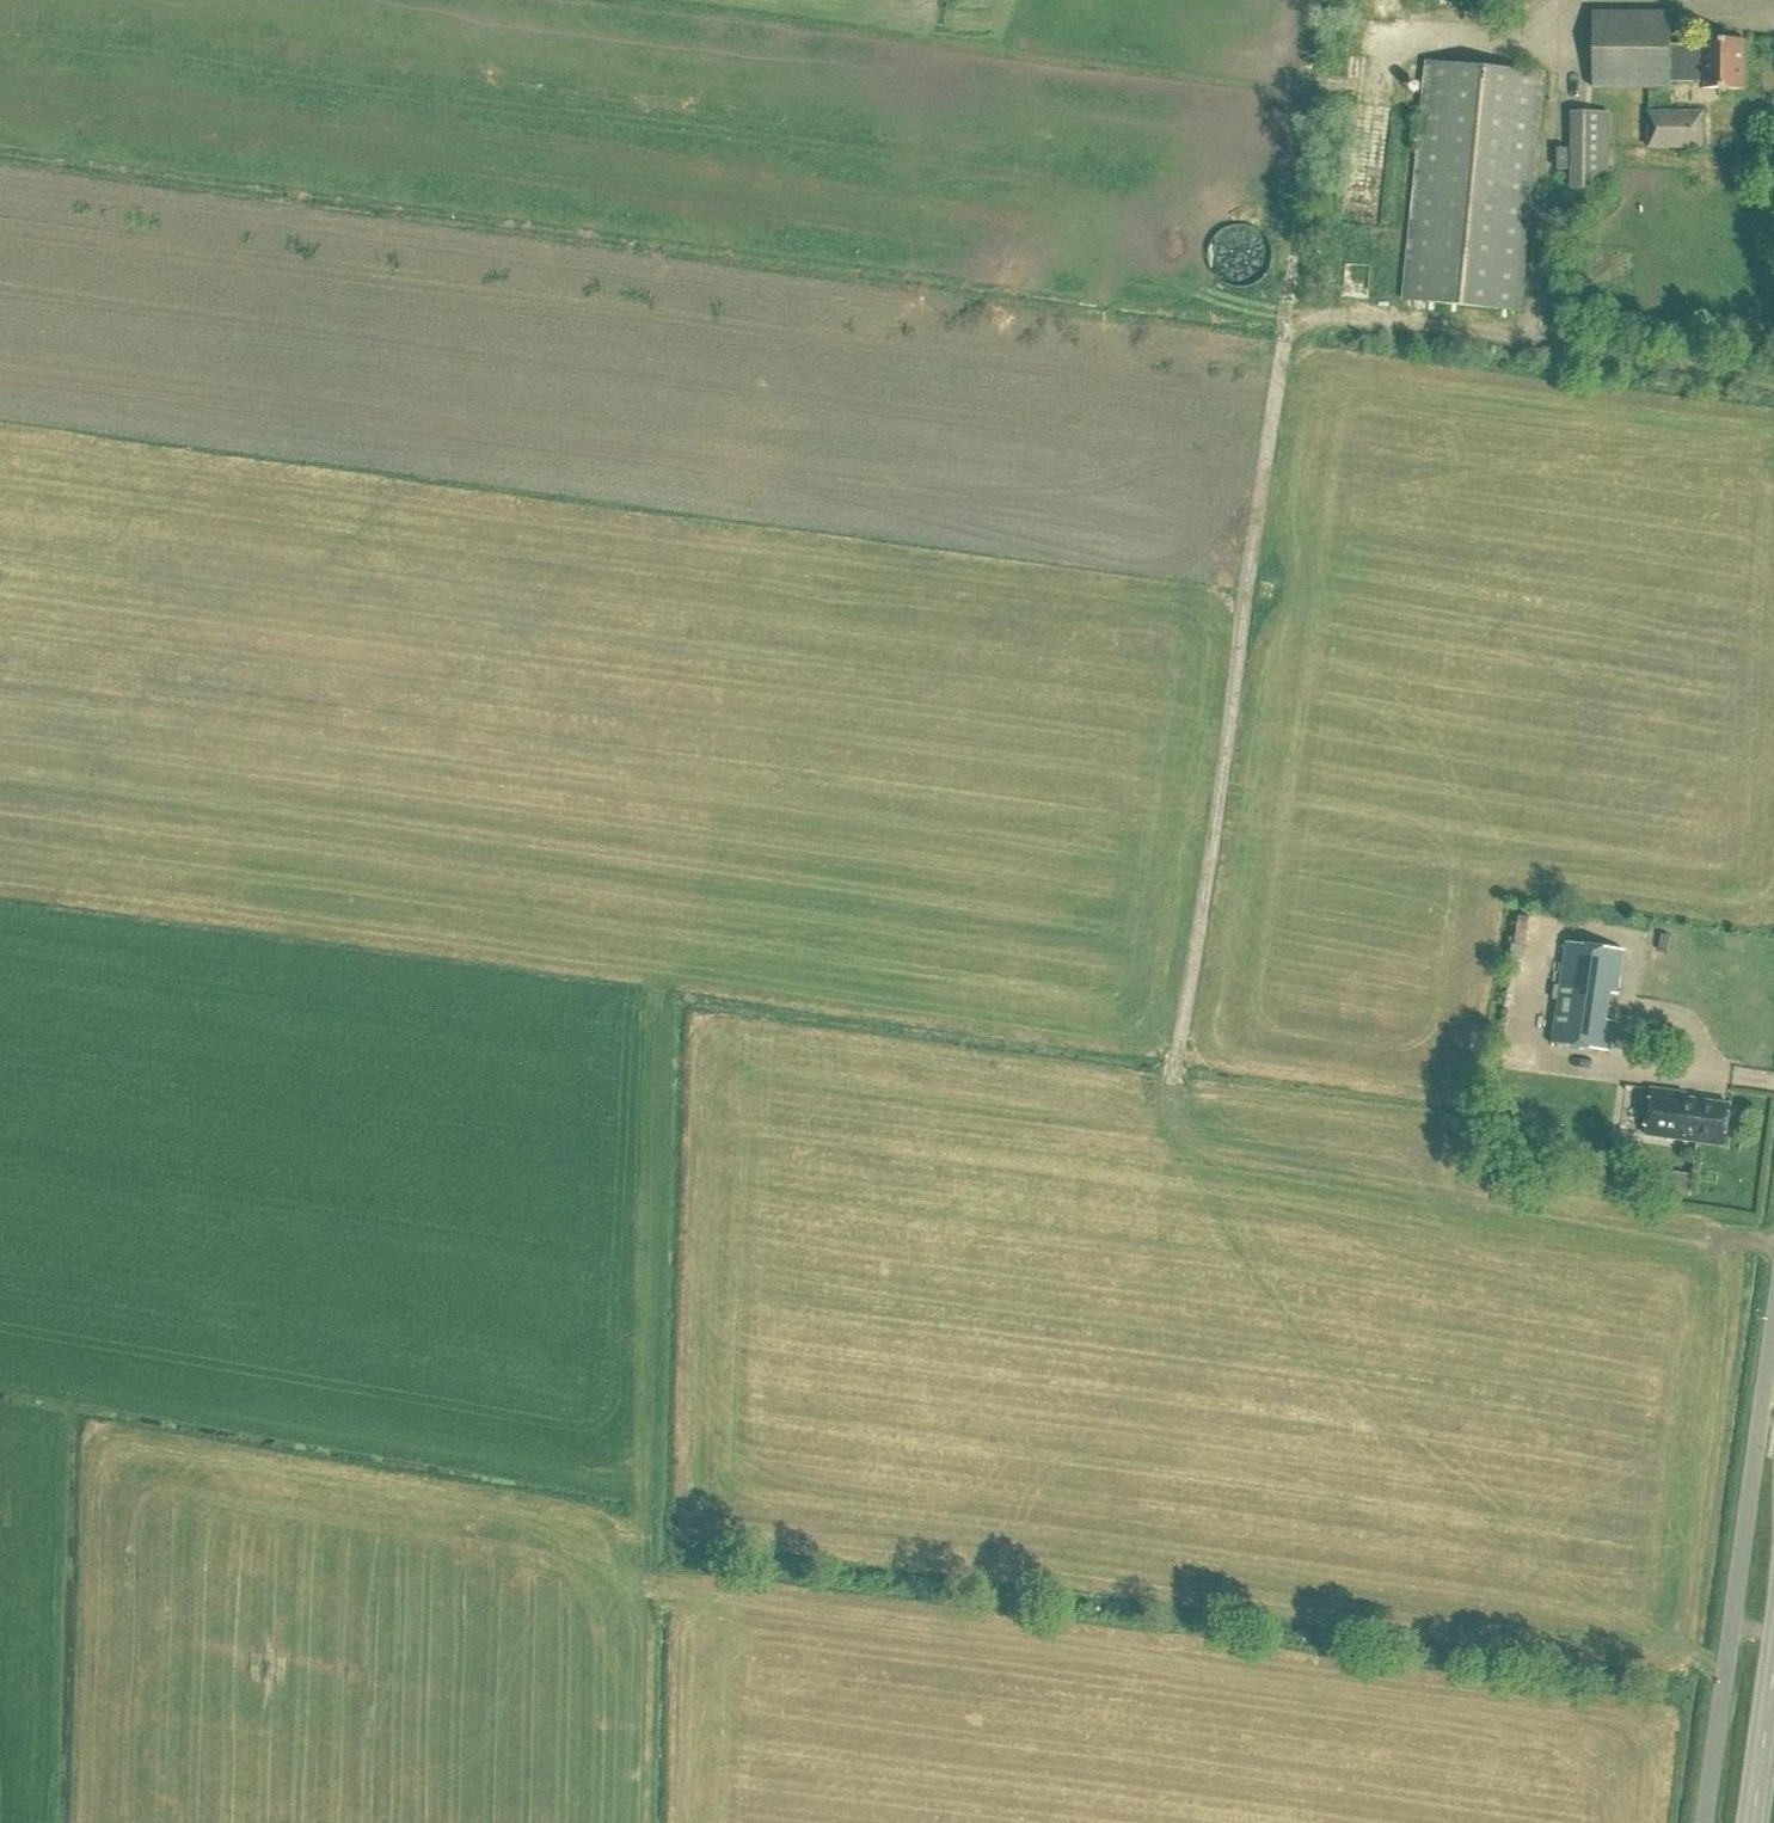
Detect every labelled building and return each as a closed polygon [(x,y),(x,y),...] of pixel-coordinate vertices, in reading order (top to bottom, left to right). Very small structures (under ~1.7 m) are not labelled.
[(1720,46),(1671,46),(1671,13),(1594,12),(1594,89),(1671,89),(1671,83),(1720,83),(1720,91),(1745,91),(1745,41),(1720,41),(1720,46)] [(1523,313),(1547,74),(1426,61),(1402,301),(1523,313)] [(1623,107),(1585,109),(1589,185),(1626,183),(1623,107)] [(1704,149),(1704,113),(1648,113),(1648,149),(1704,149)] [(1557,173),(1569,172),(1569,149),(1557,149),(1557,173)] [(1119,192),(1115,209),(1129,212),(1132,195),(1119,192)] [(1221,249),(1233,275),(1245,270),(1233,244),(1221,249)] [(1599,1001),(1605,1001),(1611,957),(1554,950),(1542,1051),(1598,1058),(1602,1027),(1596,1026),(1599,1001)] [(1725,1147),(1730,1105),(1684,1098),(1685,1093),(1652,1089),(1647,1135),(1725,1147)]
